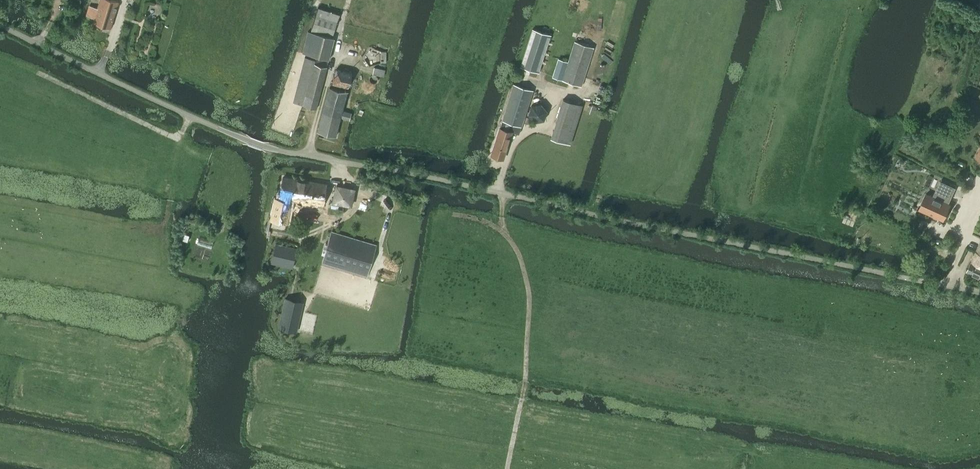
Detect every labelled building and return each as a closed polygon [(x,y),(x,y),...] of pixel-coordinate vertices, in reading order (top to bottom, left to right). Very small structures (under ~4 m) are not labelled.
[(118,1),(115,0),(100,0),(97,8),(89,6),(86,16),(88,17),(94,18),(93,23),(110,28),(118,1)] [(331,37),(336,22),(339,14),(317,7),(315,15),(310,32),(308,31),(302,53),(328,60),(334,38),(331,37)] [(538,72),(550,35),(532,29),(520,67),(538,72)] [(581,86),(593,47),(574,41),(564,71),(555,68),(552,77),(581,86)] [(316,109),(327,67),(314,63),(315,60),(305,57),(292,102),(316,109)] [(374,67),(372,74),(383,77),(385,70),(374,67)] [(347,88),(351,73),(335,69),(331,84),(347,88)] [(519,134),(532,90),(513,84),(491,155),(503,159),(511,132),(519,134)] [(349,120),(351,113),(342,111),(346,92),(329,88),(318,131),(336,136),(340,117),(349,120)] [(563,100),(551,138),(570,144),(582,106),(563,100)] [(531,106),(528,115),(534,122),(544,120),(547,111),(540,104),(531,106)] [(321,206),(325,187),(307,183),(307,181),(283,177),(279,197),(282,197),(281,200),(276,199),(271,221),(286,224),(290,202),(285,201),(285,198),(291,199),(291,198),(303,200),(303,202),(321,206)] [(926,193),(919,209),(943,219),(950,204),(948,203),(955,188),(945,183),(941,190),(945,192),(942,198),(935,195),(934,197),(926,193)] [(367,276),(376,245),(331,232),(322,262),(367,276)] [(967,270),(979,276),(979,243),(967,270)] [(292,268),(297,249),(275,244),(271,263),(292,268)] [(285,298),(278,328),(296,332),(303,302),(285,298)]
